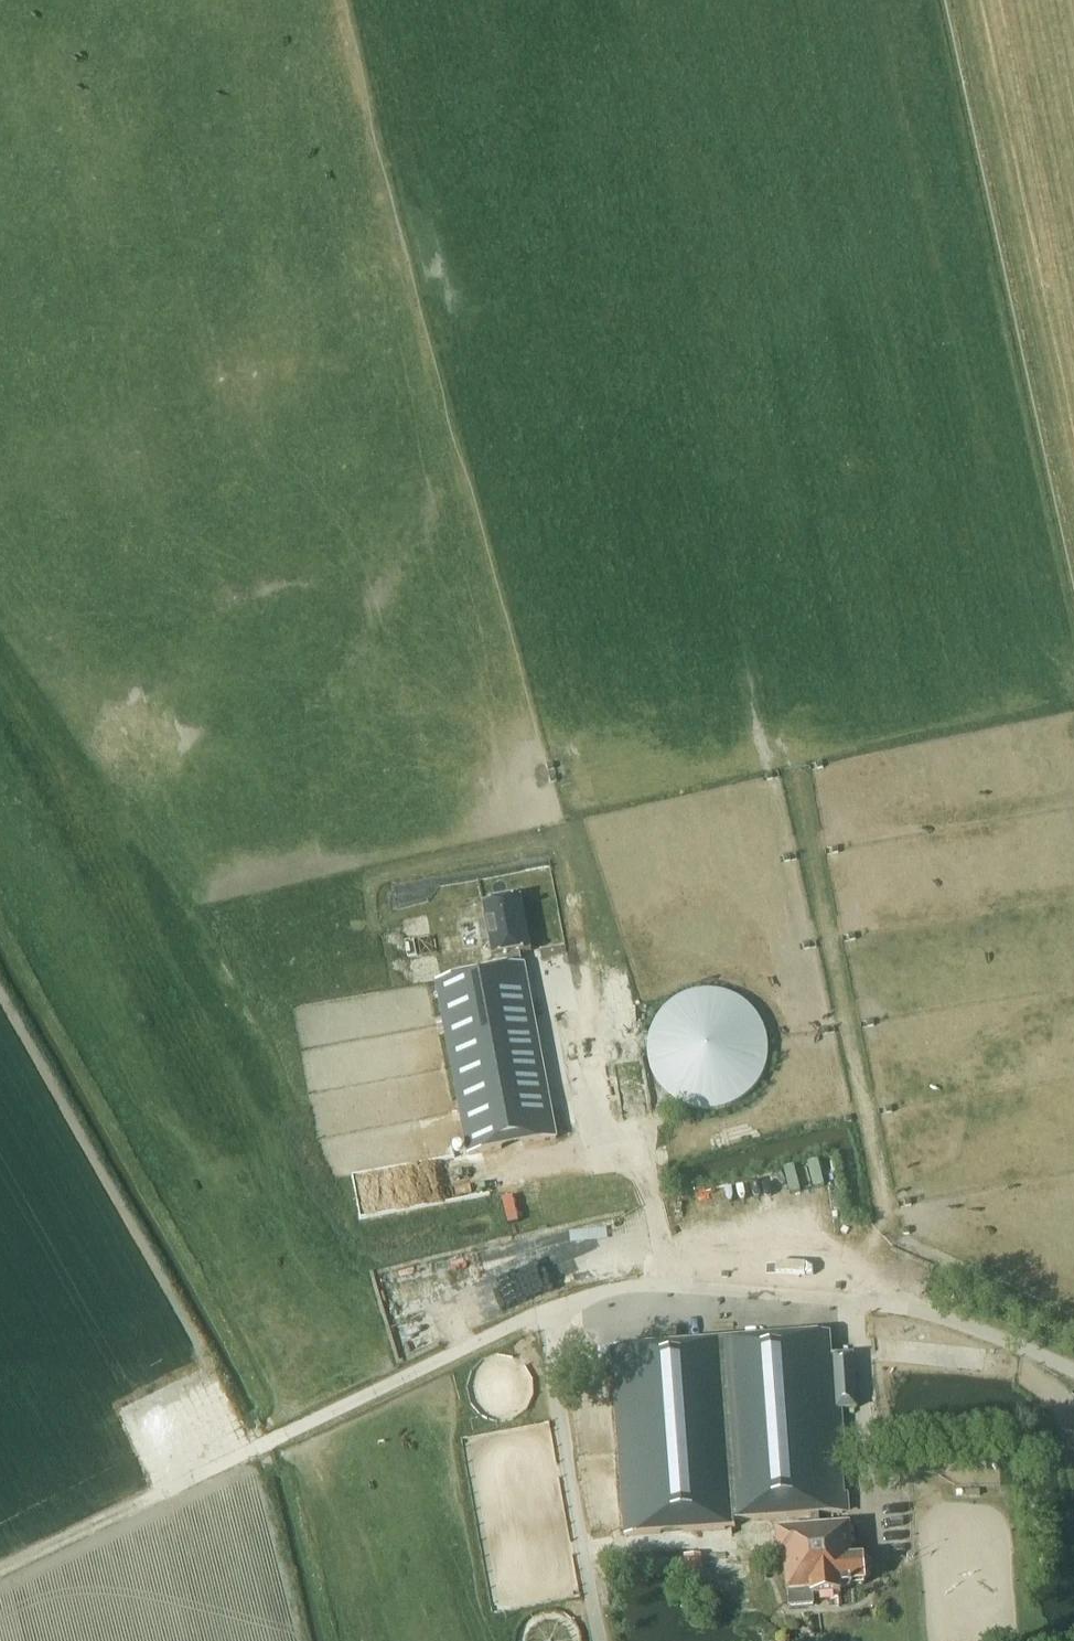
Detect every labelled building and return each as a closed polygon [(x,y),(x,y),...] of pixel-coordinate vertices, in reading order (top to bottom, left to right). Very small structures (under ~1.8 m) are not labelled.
[(504,983),(455,996),(501,1166),(586,1144),(541,973),(539,974),(536,963),(546,960),(532,906),(493,917),(498,934),(492,935),(497,955),(503,953),(507,970),(510,969),(513,980),(504,983)] [(728,994),(714,991),(708,990),(698,991),(688,994),(678,998),(670,1004),(662,1012),(656,1020),(652,1030),(649,1040),(648,1050),(649,1061),(652,1071),(656,1080),(662,1089),(670,1096),(678,1102),(688,1106),(698,1109),(708,1110),(718,1109),(728,1106),(738,1102),(746,1096),(754,1089),(760,1080),(764,1071),(767,1061),(768,1050),(767,1040),(764,1030),(760,1020),(754,1012),(746,1004),(738,998),(728,994)] [(843,1513),(835,1410),(832,1357),(830,1334),(612,1350),(625,1536),(736,1528),(735,1521),(812,1516),(818,1515),(843,1513)] [(857,1409),(854,1356),(832,1357),(835,1410),(843,1410),(857,1409)] [(790,1608),(814,1605),(813,1596),(851,1592),(850,1587),(867,1585),(866,1580),(869,1580),(872,1574),(871,1564),(867,1561),(864,1561),(864,1559),(853,1560),(850,1526),(814,1528),(777,1532),(779,1557),(785,1556),(790,1608)] [(746,1557),(763,1556),(762,1530),(745,1531),(746,1557)] [(671,1543),(672,1562),(699,1561),(698,1542),(671,1543)]
